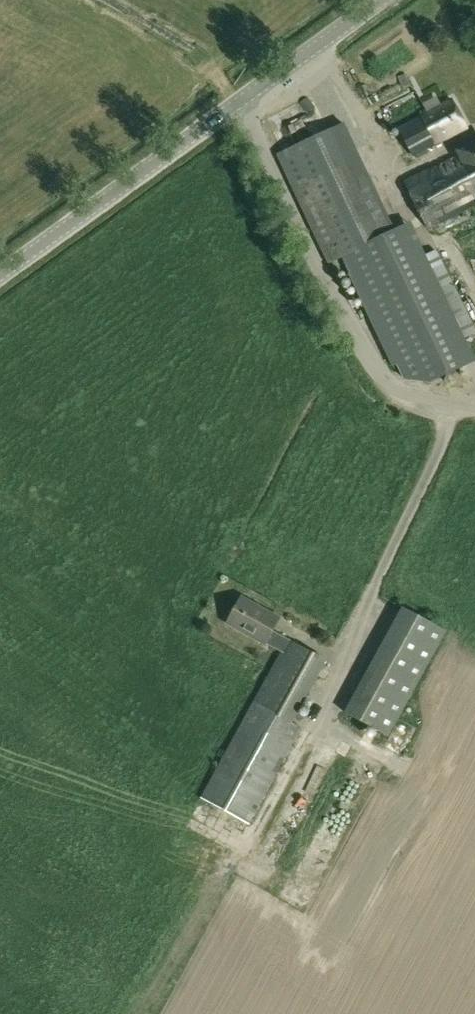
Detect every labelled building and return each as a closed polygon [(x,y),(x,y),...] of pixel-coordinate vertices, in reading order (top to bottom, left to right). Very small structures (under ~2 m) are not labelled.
[(397,130),(411,157),(467,128),(454,101),(397,130)] [(382,239),(381,238),(331,130),(276,156),(328,264),(343,257),(382,239)] [(406,188),(426,229),(474,206),(474,142),(456,151),(461,162),(406,188)] [(382,239),(343,257),(402,382),(427,388),(473,364),(462,341),(474,335),(474,334),(438,251),(436,252),(436,250),(415,260),(401,229),(381,238),(382,239)] [(201,798),(248,824),(301,728),(293,723),(328,660),(291,640),(272,631),(279,618),(241,597),(227,623),(265,644),(265,643),(280,651),(201,798)] [(403,613),(347,716),(389,739),(445,636),(403,613)] [(296,821),(313,785),(294,776),(283,800),(290,804),(284,815),(296,821)]
